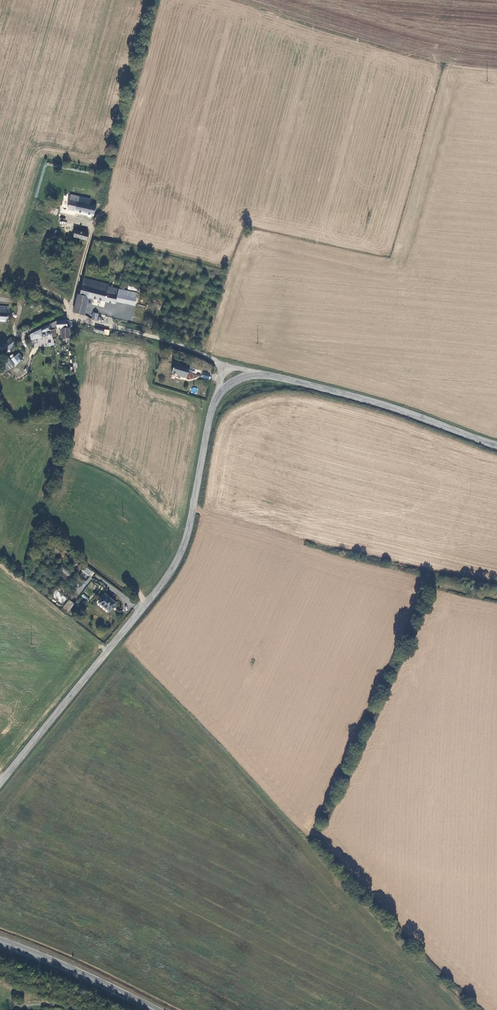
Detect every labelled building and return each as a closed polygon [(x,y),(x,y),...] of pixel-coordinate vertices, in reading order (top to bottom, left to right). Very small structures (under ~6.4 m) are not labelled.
[(69,207),(95,214),(97,205),(90,203),(92,197),(73,192),(69,207)] [(75,235),(88,239),(89,232),(77,229),(75,235)] [(137,294),(108,287),(109,284),(83,278),(79,294),(77,294),(73,311),(82,313),(86,297),(89,297),(103,301),(105,302),(105,301),(115,304),(115,302),(134,306),(137,294)] [(8,320),(8,305),(0,305),(0,320),(8,320)] [(73,329),(71,329),(71,321),(61,322),(53,326),(54,331),(56,331),(61,329),(65,329),(66,339),(73,339),(73,329)] [(56,331),(54,331),(53,326),(40,332),(36,334),(37,337),(46,333),(47,338),(53,337),(53,338),(55,337),(55,336),(57,336),(56,331)] [(12,342),(8,338),(1,345),(5,349),(12,342)] [(18,356),(22,361),(27,357),(23,352),(18,356)] [(189,367),(173,362),(170,371),(180,374),(179,375),(185,377),(189,367)] [(87,565),(83,571),(90,576),(94,570),(87,565)] [(112,606),(114,603),(104,594),(97,603),(107,611),(110,608),(111,609),(113,607),(112,606)] [(74,603),(69,599),(62,609),(67,613),(74,603)]
